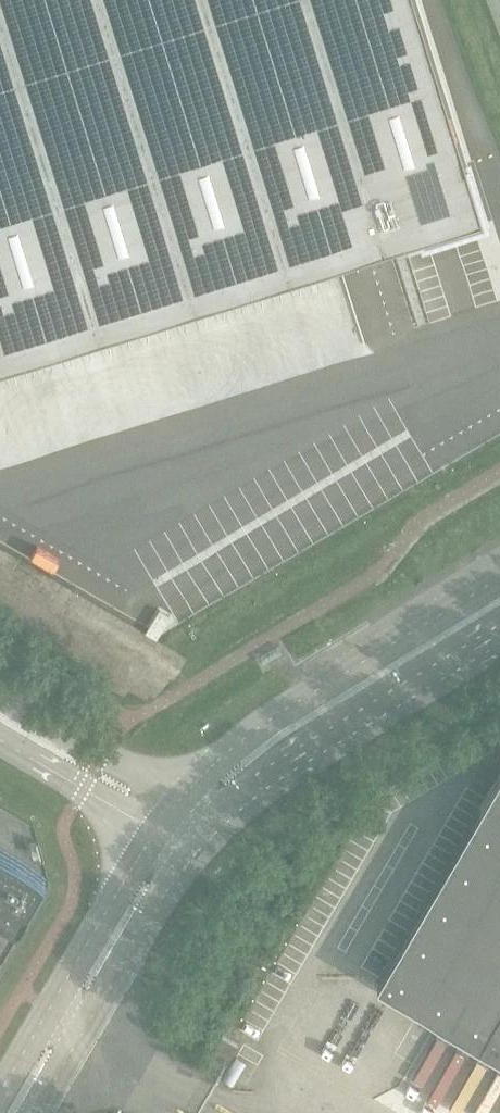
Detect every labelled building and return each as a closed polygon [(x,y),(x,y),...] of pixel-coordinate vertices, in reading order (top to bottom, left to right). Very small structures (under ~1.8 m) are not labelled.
[(419,235),(424,233),(425,237),(484,219),(466,160),(416,0),(0,0),(0,365),(419,235)] [(160,610),(146,632),(157,638),(170,616),(160,610)] [(377,984),(499,1055),(499,774),(377,984)] [(19,926),(46,880),(39,873),(31,867),(23,862),(15,856),(7,851),(0,848),(0,915),(19,926)] [(222,1036),(220,1041),(211,1056),(226,1065),(238,1045),(222,1036)]
